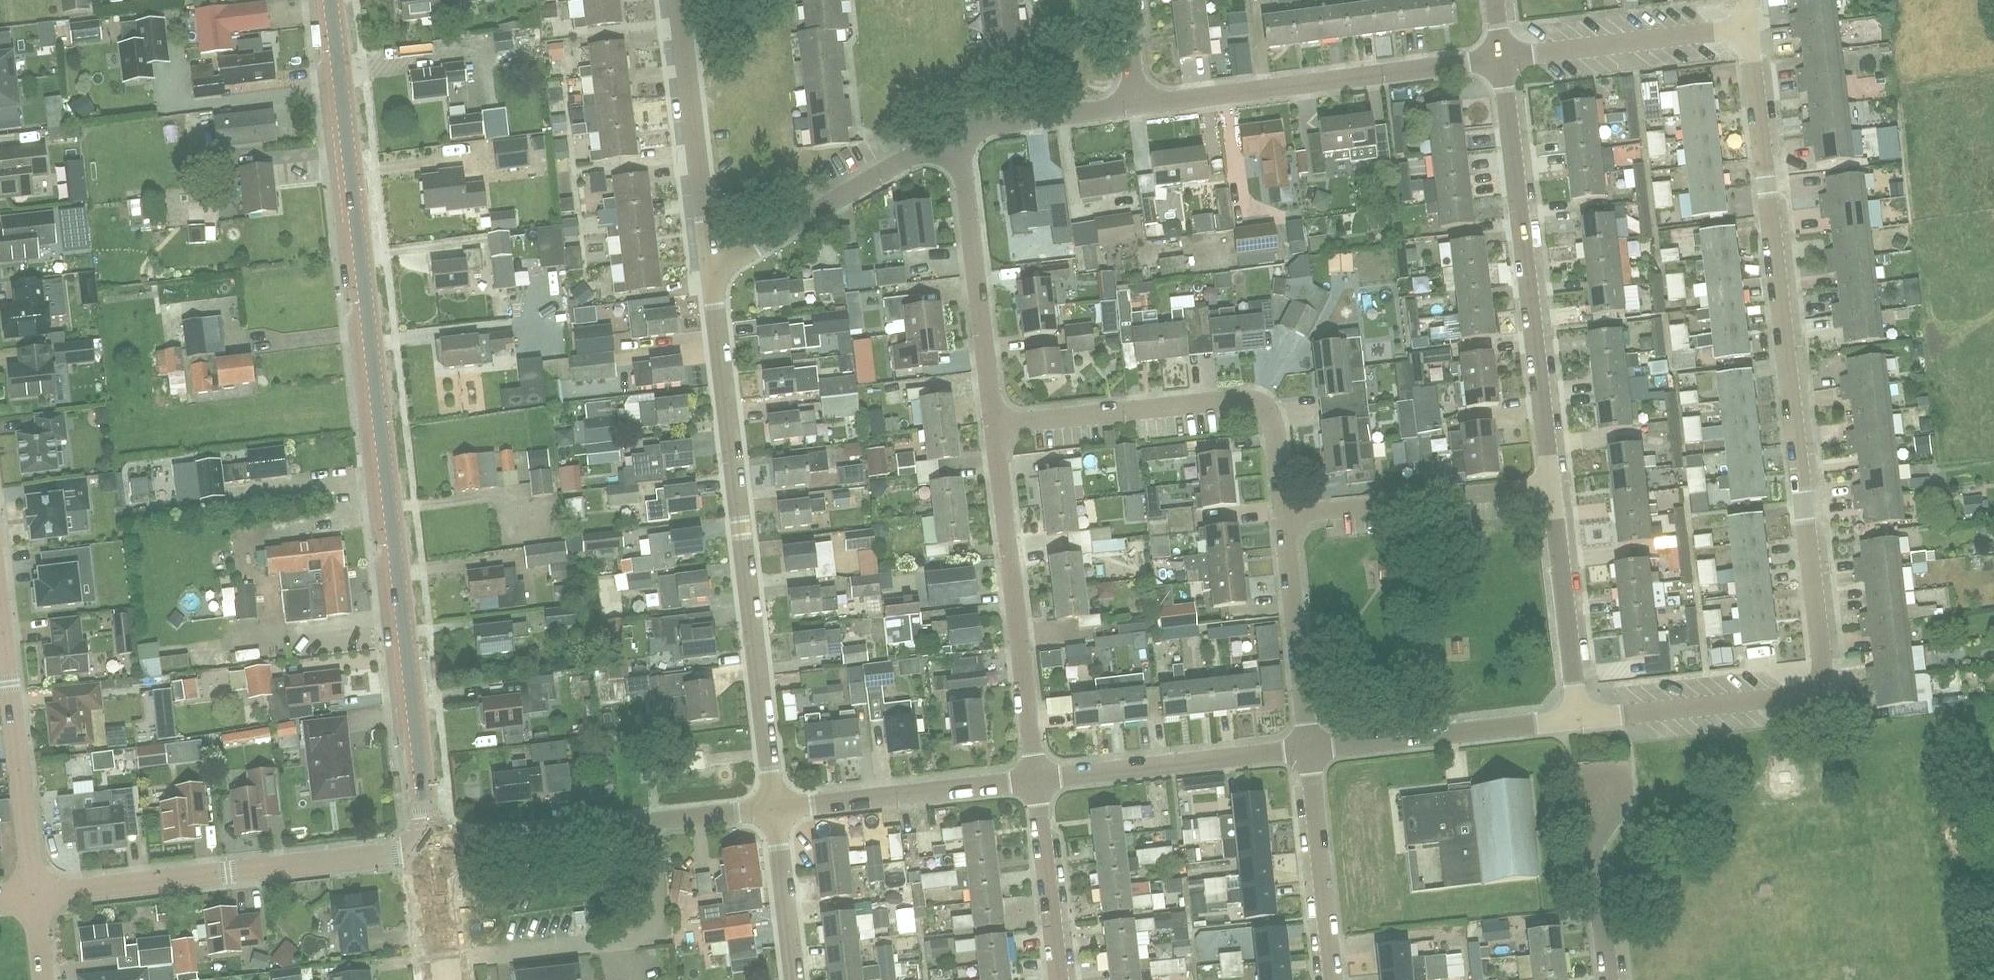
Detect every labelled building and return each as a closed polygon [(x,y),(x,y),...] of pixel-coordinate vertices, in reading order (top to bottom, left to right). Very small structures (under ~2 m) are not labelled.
[(62,14),(90,11),(90,6),(87,6),(87,0),(61,0),(62,14)] [(397,1),(398,12),(403,13),(404,22),(440,18),(438,3),(450,2),(451,9),(471,7),(471,0),(398,0),(397,1)] [(622,24),(619,0),(595,0),(584,1),(586,19),(574,20),(575,30),(587,29),(587,28),(622,24)] [(982,13),(1018,9),(1017,0),(981,0),(982,13)] [(1332,10),(1318,12),(1321,41),(1348,38),(1343,0),(1330,0),(1332,10)] [(1374,35),(1371,5),(1354,7),(1353,0),(1343,0),(1348,38),(1374,35)] [(1397,2),(1401,31),(1428,28),(1424,0),(1409,0),(1397,2)] [(1428,28),(1455,24),(1452,0),(1424,0),(1428,28)] [(1799,14),(1790,15),(1791,28),(1837,22),(1835,0),(1797,0),(1799,14)] [(840,2),(805,6),(808,33),(802,34),(848,29),(847,16),(842,17),(840,2)] [(1397,2),(1371,5),(1374,35),(1401,31),(1397,2)] [(239,31),(268,27),(265,3),(227,8),(227,6),(196,10),(202,54),(233,50),(231,38),(240,37),(239,31)] [(1218,17),(1205,19),(1203,3),(1174,6),(1177,33),(1206,30),(1219,28),(1218,17)] [(540,6),(541,20),(557,19),(557,5),(540,6)] [(1018,9),(982,13),(985,41),(1026,36),(1025,24),(1020,25),(1018,9)] [(1291,15),(1292,25),(1295,45),(1321,41),(1318,12),(1291,15)] [(1229,26),(1247,24),(1246,13),(1227,15),(1229,26)] [(1295,45),(1292,25),(1291,15),(1264,19),(1267,48),(1295,45)] [(133,24),(136,44),(121,46),(125,83),(152,79),(150,65),(167,63),(165,47),(165,46),(162,20),(133,24)] [(102,40),(99,21),(69,25),(72,44),(102,40)] [(1837,22),(1791,28),(1793,39),(1802,38),(1804,54),(1841,49),(1837,22)] [(1247,24),(1229,26),(1230,39),(1248,36),(1247,24)] [(848,29),(802,34),(800,34),(803,62),(844,58),(842,44),(838,45),(836,31),(848,30),(848,29)] [(1180,60),(1209,56),(1206,30),(1177,33),(1180,60)] [(497,54),(514,51),(511,32),(494,35),(497,54)] [(10,47),(11,46),(10,34),(0,35),(0,83),(15,81),(11,55),(10,47)] [(1026,36),(985,41),(989,70),(1024,66),(1023,51),(1028,51),(1026,36)] [(582,79),(594,78),(628,75),(625,42),(591,46),(593,68),(580,69),(582,79)] [(562,44),(548,46),(549,58),(564,56),(562,44)] [(1841,49),(1804,54),(1806,69),(1796,70),(1798,82),(1844,77),(1841,49)] [(222,86),(274,80),(271,54),(219,60),(222,86)] [(844,58),(803,62),(806,90),(842,86),(840,72),(845,72),(844,58)] [(413,100),(446,96),(445,84),(465,81),(463,64),(441,67),(441,70),(409,74),(413,100)] [(597,105),(632,101),(628,75),(594,78),(596,95),(584,96),(585,107),(597,105)] [(1844,77),(1798,82),(1799,94),(1808,93),(1810,108),(1847,104),(1844,77)] [(200,97),(219,95),(217,79),(198,82),(200,97)] [(15,81),(0,83),(0,119),(2,119),(4,130),(21,128),(20,115),(18,115),(17,107),(18,107),(15,81)] [(1622,103),(1625,103),(1630,141),(1641,140),(1636,102),(1635,102),(1633,82),(1620,84),(1622,103)] [(842,86),(806,90),(809,118),(850,114),(849,101),(844,102),(842,86)] [(1681,117),(1714,113),(1711,87),(1678,91),(1681,117)] [(547,90),(549,104),(564,102),(563,88),(547,90)] [(1597,125),(1609,124),(1625,122),(1624,114),(1604,116),(1604,114),(1596,115),(1594,100),(1562,104),(1565,129),(1597,125)] [(600,134),(635,129),(632,101),(597,105),(600,123),(587,125),(588,135),(600,134)] [(1426,107),(1429,132),(1462,128),(1459,103),(1426,107)] [(1847,104),(1810,108),(1812,124),(1803,125),(1804,137),(1851,131),(1847,104)] [(1660,127),(1659,120),(1663,119),(1662,106),(1644,108),(1645,122),(1647,121),(1648,129),(1660,127)] [(506,107),(486,112),(491,137),(511,133),(506,107)] [(217,148),(277,141),(274,113),(214,120),(217,148)] [(1714,113),(1681,117),(1684,142),(1717,138),(1714,113)] [(850,114),(809,118),(813,147),(848,143),(847,129),(852,128),(850,114)] [(1350,162),(1377,159),(1378,166),(1390,165),(1387,140),(1385,125),(1373,126),(1371,114),(1345,118),(1350,158),(1350,162)] [(481,128),(480,115),(448,119),(451,139),(482,135),(481,128)] [(1396,156),(1408,154),(1403,116),(1392,117),(1396,156)] [(550,119),(552,137),(568,135),(566,118),(550,119)] [(1307,135),(1309,150),(1313,174),(1325,173),(1323,153),(1334,152),(1335,160),(1350,158),(1345,118),(1318,121),(1319,133),(1307,135)] [(1243,156),(1263,154),(1267,191),(1288,188),(1283,151),(1282,151),(1279,123),(1240,128),(1243,156)] [(1597,125),(1565,129),(1567,153),(1600,149),(1597,125)] [(1464,152),(1462,128),(1429,132),(1432,156),(1464,152)] [(1881,130),(1882,146),(1899,144),(1898,128),(1881,130)] [(604,159),(638,155),(635,129),(600,134),(602,151),(590,152),(591,163),(604,161),(604,159)] [(1817,164),(1854,159),(1851,131),(1804,137),(1806,149),(1815,147),(1817,164)] [(1650,159),(1668,157),(1665,132),(1647,134),(1650,159)] [(1717,138),(1684,142),(1687,167),(1720,163),(1717,138)] [(530,168),(526,139),(493,143),(497,172),(530,168)] [(569,172),(567,151),(565,140),(553,141),(554,152),(555,152),(557,173),(569,172)] [(0,167),(0,198),(32,194),(29,176),(47,174),(43,147),(16,150),(0,152),(0,164),(0,167)] [(1181,184),(1207,181),(1203,149),(1177,152),(1181,184)] [(1600,149),(1567,153),(1570,176),(1603,172),(1600,149)] [(1181,184),(1177,152),(1150,156),(1154,188),(1181,184)] [(1296,153),(1299,175),(1308,174),(1305,152),(1296,153)] [(1432,156),(1435,179),(1467,176),(1464,152),(1432,156)] [(199,182),(232,178),(229,158),(196,162),(199,182)] [(1101,196),(1127,192),(1122,163),(1103,166),(1102,163),(1090,165),(1090,168),(1077,170),(1081,199),(1082,199),(1083,204),(1101,201),(1101,196)] [(1402,204),(1414,202),(1409,163),(1398,165),(1402,204)] [(1720,163),(1687,167),(1690,192),(1723,188),(1720,163)] [(1641,241),(1653,240),(1644,164),(1633,165),(1641,241)] [(246,215),(277,211),(272,166),(240,169),(246,215)] [(447,212),(485,208),(482,183),(463,185),(462,169),(447,171),(448,175),(422,178),(425,209),(446,207),(447,212)] [(1057,225),(1055,198),(1051,198),(1050,190),(1042,191),(1040,170),(1012,173),(1013,185),(1007,185),(1009,201),(1015,200),(1016,214),(1033,213),(1035,227),(1057,225)] [(1603,172),(1570,176),(1573,201),(1606,197),(1603,172)] [(605,173),(589,175),(591,195),(607,193),(605,173)] [(1821,207),(1867,202),(1864,173),(1826,178),(1828,195),(1819,196),(1821,207)] [(617,210),(652,205),(649,174),(613,179),(616,199),(604,200),(605,211),(617,210)] [(1435,179),(1437,202),(1426,204),(1426,205),(1470,199),(1467,176),(1435,179)] [(1656,210),(1674,207),(1671,182),(1653,184),(1656,210)] [(1723,188),(1690,192),(1693,218),(1726,214),(1723,188)] [(1231,215),(1232,215),(1228,189),(1216,191),(1215,191),(1215,193),(1219,216),(1213,216),(1215,233),(1227,232),(1233,231),(1231,215)] [(1401,207),(1399,207),(1398,191),(1389,192),(1391,208),(1391,223),(1397,273),(1409,272),(1403,221),(1401,207)] [(1886,222),(1885,198),(1871,199),(1872,223),(1886,222)] [(163,208),(162,199),(140,201),(127,202),(129,228),(164,223),(163,208)] [(1144,226),(1157,224),(1153,199),(1140,201),(1144,226)] [(1427,214),(1439,213),(1440,228),(1473,224),(1470,199),(1426,205),(1427,214)] [(562,215),(575,213),(573,202),(561,204),(562,215)] [(1867,202),(1821,207),(1822,220),(1831,219),(1833,233),(1871,230),(1867,202)] [(897,207),(899,230),(900,234),(881,237),(883,253),(902,250),(903,253),(933,249),(928,204),(897,207)] [(621,237),(656,233),(652,205),(617,210),(619,227),(608,228),(609,239),(621,237)] [(65,233),(69,256),(90,254),(86,210),(63,213),(65,233)] [(502,214),(504,232),(517,230),(515,213),(502,214)] [(23,217),(1,220),(3,233),(0,234),(0,262),(37,258),(35,244),(54,242),(51,214),(23,217)] [(1584,243),(1617,239),(1615,215),(1582,219),(1584,243)] [(1100,247),(1135,241),(1131,216),(1095,221),(1100,247)] [(562,221),(563,239),(579,238),(577,219),(562,221)] [(1288,244),(1304,243),(1302,221),(1286,223),(1288,244)] [(1276,252),(1273,225),(1233,230),(1238,267),(1258,265),(1275,262),(1274,252),(1276,252)] [(842,245),(852,244),(850,227),(839,228),(842,245)] [(1071,242),(1069,227),(1052,230),(1054,244),(1071,242)] [(1704,259),(1738,255),(1735,229),(1701,233),(1704,259)] [(1871,230),(1833,233),(1835,250),(1826,251),(1827,262),(1874,257),(1871,230)] [(490,258),(491,258),(512,256),(509,232),(488,234),(490,258)] [(624,266),(659,261),(656,233),(621,237),(623,255),(611,256),(612,267),(624,266)] [(1453,267),(1486,263),(1483,239),(1450,242),(1453,267)] [(1617,239),(1584,243),(1587,267),(1630,262),(1627,239),(1618,240),(1617,239)] [(569,247),(574,268),(586,266),(581,245),(569,247)] [(1089,272),(1101,270),(1097,247),(1085,249),(1089,272)] [(1663,264),(1680,262),(1679,249),(1661,251),(1663,264)] [(468,272),(484,270),(481,250),(464,251),(465,262),(433,265),(436,291),(470,287),(468,272)] [(929,277),(927,254),(909,255),(911,278),(929,277)] [(1329,275),(1353,274),(1352,255),(1328,256),(1329,275)] [(1738,255),(1704,259),(1704,261),(1696,263),(1697,274),(1706,273),(1707,284),(1741,280),(1738,255)] [(1293,275),(1311,272),(1309,256),(1290,259),(1293,275)] [(1183,257),(1159,261),(1161,277),(1186,274),(1183,257)] [(1874,257),(1827,262),(1829,275),(1837,274),(1839,288),(1877,284),(1874,257)] [(498,285),(516,284),(514,259),(496,260),(498,285)] [(629,291),(662,287),(659,261),(624,266),(626,283),(614,284),(615,295),(629,293),(629,291)] [(1286,261),(1271,264),(1274,276),(1288,273),(1286,261)] [(1630,262),(1587,267),(1590,290),(1623,286),(1623,287),(1633,286),(1630,262)] [(1486,263),(1453,267),(1456,291),(1489,287),(1486,263)] [(1059,278),(1068,277),(1067,264),(1042,267),(1044,280),(1017,283),(1020,310),(1052,306),(1052,304),(1064,303),(1063,288),(1060,288),(1059,278)] [(878,288),(907,285),(904,268),(876,271),(878,288)] [(813,273),(813,279),(815,291),(815,297),(833,295),(833,297),(845,296),(843,269),(813,273)] [(1684,274),(1666,276),(1669,301),(1687,299),(1684,274)] [(1655,315),(1667,314),(1662,275),(1651,277),(1655,315)] [(97,305),(95,291),(93,276),(81,277),(84,306),(97,305)] [(1279,325),(1293,332),(1315,288),(1313,287),(1312,277),(1286,281),(1284,298),(1292,302),(1279,325)] [(62,279),(41,282),(14,285),(16,308),(3,309),(6,338),(50,333),(48,319),(67,316),(62,279)] [(1741,280),(1707,284),(1710,309),(1744,305),(1741,280)] [(788,295),(804,293),(802,281),(757,285),(759,310),(790,306),(788,295)] [(583,284),(571,294),(581,307),(594,297),(583,284)] [(1877,284),(1839,288),(1841,305),(1832,306),(1834,317),(1880,312),(1877,284)] [(1138,362),(1161,360),(1158,329),(1153,329),(1144,330),(1142,313),(1132,314),(1129,290),(1129,285),(1116,286),(1117,292),(1116,292),(1120,322),(1131,321),(1133,344),(1135,363),(1138,362)] [(1623,286),(1590,290),(1593,315),(1626,311),(1623,287),(1623,286)] [(1894,301),(1920,300),(1920,286),(1893,287),(1894,301)] [(516,287),(496,287),(496,297),(516,297),(516,287)] [(1489,287),(1456,291),(1458,314),(1492,311),(1489,287)] [(1315,288),(1293,332),(1309,339),(1321,316),(1331,296),(1315,288)] [(861,318),(859,293),(847,294),(849,319),(861,318)] [(906,333),(943,328),(940,304),(921,307),(920,295),(883,299),(886,322),(905,320),(906,333)] [(1173,327),(1158,329),(1161,360),(1188,357),(1186,341),(1198,339),(1194,308),(1195,308),(1194,297),(1171,300),(1173,311),(1171,311),(1173,327)] [(1234,320),(1238,352),(1264,349),(1262,332),(1274,331),(1271,300),(1247,302),(1249,318),(1234,320)] [(524,318),(541,317),(541,301),(523,302),(524,318)] [(1408,320),(1419,319),(1417,301),(1405,302),(1408,320)] [(1744,305),(1710,309),(1713,334),(1747,331),(1744,305)] [(1052,306),(1020,310),(1024,337),(1055,333),(1052,306)] [(1208,307),(1195,308),(1194,308),(1198,339),(1211,338),(1213,355),(1238,352),(1234,320),(1233,308),(1218,310),(1218,311),(1208,313),(1208,307)] [(633,339),(648,337),(678,334),(675,309),(630,315),(632,328),(633,339)] [(813,326),(804,327),(804,324),(758,329),(761,354),(806,348),(806,346),(816,345),(815,337),(850,332),(847,311),(812,316),(813,326)] [(1492,311),(1458,314),(1459,315),(1443,317),(1445,341),(1494,335),(1492,311)] [(1880,312),(1834,317),(1835,329),(1844,328),(1846,344),(1884,339),(1880,312)] [(1419,319),(1408,320),(1411,351),(1423,349),(1419,319)] [(1655,359),(1667,358),(1662,319),(1651,320),(1655,359)] [(221,387),(253,383),(250,358),(219,362),(219,355),(210,356),(204,320),(183,323),(188,359),(194,358),(195,366),(191,366),(194,394),(221,391),(221,387)] [(1066,328),(1067,340),(1092,337),(1090,325),(1066,328)] [(1694,350),(1691,350),(1688,325),(1670,327),(1675,369),(1675,368),(1675,371),(1697,369),(1694,350)] [(614,350),(611,327),(576,331),(579,354),(614,350)] [(943,328),(906,333),(908,345),(889,348),(891,371),(928,366),(927,354),(945,351),(943,328)] [(1364,367),(1348,369),(1346,354),(1362,352),(1359,329),(1329,333),(1330,344),(1313,346),(1316,372),(1364,367)] [(1589,335),(1592,359),(1624,355),(1621,331),(1589,335)] [(1700,348),(1711,347),(1711,331),(1699,332),(1700,348)] [(1747,331),(1713,334),(1716,360),(1750,357),(1747,331)] [(511,332),(489,335),(436,341),(438,364),(445,366),(445,369),(481,365),(479,352),(491,351),(491,352),(513,350),(511,332)] [(1067,340),(1069,351),(1058,353),(1058,351),(1026,354),(1029,382),(1061,378),(1059,366),(1074,364),(1072,352),(1094,349),(1092,337),(1067,340)] [(92,344),(56,348),(58,364),(94,360),(92,344)] [(19,367),(9,368),(13,398),(55,394),(52,364),(50,347),(17,350),(19,367)] [(156,376),(169,374),(173,402),(187,401),(184,373),(185,373),(182,349),(164,351),(149,354),(152,373),(156,373),(156,376)] [(1409,367),(1434,364),(1432,351),(1407,354),(1409,367)] [(613,353),(598,355),(568,358),(568,359),(542,362),(543,368),(545,384),(556,383),(571,381),(571,384),(616,379),(614,355),(613,353)] [(1492,354),(1460,357),(1461,364),(1452,365),(1454,376),(1462,375),(1463,383),(1463,384),(1495,380),(1492,354)] [(1626,370),(1624,355),(1592,359),(1595,383),(1627,379),(1636,378),(1635,369),(1626,370)] [(1842,389),(1889,383),(1886,355),(1848,360),(1850,377),(1841,378),(1842,389)] [(637,387),(684,381),(681,358),(634,364),(637,387)] [(1652,376),(1656,376),(1668,374),(1666,362),(1655,363),(1650,364),(1652,376)] [(821,403),(858,399),(856,387),(855,377),(818,381),(816,367),(763,373),(766,398),(819,392),(821,403)] [(1364,367),(1316,372),(1319,397),(1336,396),(1338,409),(1368,405),(1364,367)] [(1721,402),(1754,398),(1751,372),(1718,376),(1721,402)] [(1698,391),(1716,389),(1715,374),(1697,375),(1698,391)] [(522,404),(546,401),(543,377),(519,380),(522,404)] [(1627,379),(1595,383),(1597,406),(1630,402),(1638,401),(1637,391),(1629,392),(1627,379)] [(1466,409),(1466,410),(1498,407),(1495,380),(1463,384),(1463,383),(1454,383),(1457,410),(1466,409)] [(1889,383),(1842,389),(1844,401),(1852,400),(1854,415),(1892,411),(1889,383)] [(924,431),(955,427),(951,396),(929,399),(928,387),(907,390),(908,402),(921,401),(924,431)] [(1682,407),(1699,404),(1698,392),(1680,394),(1682,407)] [(1665,394),(1666,402),(1667,412),(1668,422),(1669,432),(1680,431),(1676,393),(1675,393),(1670,394),(1665,394)] [(632,430),(659,427),(689,422),(686,399),(655,403),(654,394),(629,397),(624,406),(626,423),(632,430)] [(1754,398),(1721,402),(1724,427),(1757,423),(1754,398)] [(858,399),(821,403),(823,421),(851,417),(853,432),(862,431),(858,399)] [(1415,422),(1416,424),(1440,421),(1439,408),(1438,402),(1414,405),(1415,411),(1414,411),(1399,413),(1400,424),(1415,422)] [(1632,416),(1630,403),(1630,402),(1597,406),(1600,431),(1633,427),(1633,426),(1640,425),(1639,415),(1632,416)] [(1368,405),(1338,409),(1339,422),(1322,423),(1325,449),(1372,444),(1368,405)] [(1892,411),(1854,415),(1856,432),(1848,433),(1849,444),(1896,438),(1892,411)] [(817,436),(816,424),(814,412),(768,417),(771,442),(817,436)] [(38,432),(17,434),(22,475),(58,470),(58,467),(63,466),(61,454),(56,455),(54,441),(66,440),(63,416),(36,419),(38,432)] [(591,424),(594,446),(618,443),(615,421),(609,422),(609,416),(594,418),(594,423),(591,424)] [(1701,417),(1683,419),(1684,431),(1702,429),(1701,417)] [(1416,424),(1417,435),(1417,439),(1420,463),(1437,461),(1436,458),(1432,458),(1432,456),(1430,434),(1442,432),(1440,421),(1416,424)] [(1460,427),(1461,433),(1452,434),(1454,453),(1454,454),(1496,449),(1493,423),(1460,427)] [(1757,423),(1724,427),(1727,452),(1760,448),(1757,423)] [(928,459),(915,461),(914,454),(896,456),(898,477),(917,475),(917,474),(938,471),(936,459),(958,457),(955,427),(924,431),(928,459)] [(1702,429),(1684,431),(1686,445),(1704,443),(1704,442),(1702,429)] [(1680,431),(1669,432),(1673,470),(1685,469),(1683,457),(1680,431)] [(1105,447),(1115,446),(1114,432),(1104,433),(1105,447)] [(1896,438),(1849,444),(1851,456),(1859,455),(1860,470),(1899,466),(1896,438)] [(1407,465),(1415,464),(1420,463),(1417,439),(1404,441),(1404,443),(1404,444),(1407,465)] [(627,487),(638,485),(667,481),(666,470),(694,467),(691,442),(661,446),(646,448),(646,454),(633,456),(634,469),(625,470),(627,487)] [(618,443),(594,446),(586,447),(588,466),(620,462),(618,443)] [(1362,484),(1376,482),(1374,459),(1372,444),(1325,449),(1328,475),(1345,473),(1346,485),(1351,485),(1352,495),(1363,494),(1362,484)] [(1119,465),(1138,463),(1136,445),(1117,447),(1119,465)] [(1142,463),(1159,461),(1187,458),(1185,445),(1141,451),(1142,463)] [(1644,469),(1657,467),(1656,457),(1643,458),(1642,445),(1609,448),(1611,473),(1644,469)] [(1760,448),(1727,452),(1730,477),(1763,473),(1760,448)] [(1454,475),(1465,473),(1466,479),(1499,475),(1496,449),(1454,454),(1454,453),(1452,454),(1454,475)] [(187,501),(201,499),(224,496),(223,484),(286,476),(282,450),(248,454),(250,463),(221,467),(220,461),(182,466),(187,501)] [(502,473),(515,471),(512,451),(499,452),(502,473)] [(529,470),(550,468),(548,451),(527,454),(529,470)] [(1099,452),(1083,454),(1085,468),(1101,466),(1099,452)] [(1708,454),(1710,466),(1725,465),(1724,452),(1708,454)] [(494,453),(488,454),(455,458),(459,492),(499,487),(494,453)] [(828,472),(828,466),(826,453),(806,455),(806,459),(774,463),(777,489),(810,485),(808,475),(828,472)] [(1200,483),(1232,480),(1229,453),(1197,456),(1200,483)] [(867,460),(869,478),(888,476),(886,458),(867,460)] [(1044,505),(1073,502),(1070,471),(1083,470),(1081,458),(1060,460),(1062,472),(1040,474),(1044,505)] [(1437,461),(1420,463),(1422,481),(1422,483),(1423,483),(1439,481),(1437,461)] [(567,491),(585,488),(581,465),(563,468),(567,491)] [(840,487),(866,483),(863,466),(837,469),(840,487)] [(1899,466),(1860,470),(1862,487),(1854,487),(1856,499),(1902,493),(1899,466)] [(1706,480),(1704,468),(1689,469),(1687,469),(1688,482),(1706,480)] [(1647,493),(1644,469),(1611,473),(1614,496),(1647,493)] [(532,497),(554,495),(551,470),(529,473),(532,497)] [(917,474),(917,475),(918,486),(931,485),(934,514),(965,511),(961,480),(939,483),(938,471),(917,474)] [(1763,473),(1730,477),(1733,503),(1766,499),(1763,473)] [(1121,479),(1122,492),(1141,490),(1139,476),(1121,479)] [(1932,489),(1931,479),(1910,482),(1911,492),(1932,489)] [(34,540),(65,536),(63,513),(89,510),(85,480),(58,483),(59,496),(29,500),(31,514),(27,514),(29,527),(32,527),(34,540)] [(1232,480),(1200,483),(1201,495),(1194,496),(1196,510),(1235,506),(1232,480)] [(1690,495),(1707,493),(1706,480),(1688,482),(1690,495)] [(638,485),(627,487),(608,489),(610,507),(640,504),(638,485)] [(670,521),(669,515),(699,511),(696,486),(665,490),(665,491),(657,492),(659,503),(647,504),(649,523),(670,521)] [(1682,488),(1655,492),(1657,505),(1683,501),(1682,488)] [(1923,492),(1924,500),(1934,499),(1933,491),(1923,492)] [(835,508),(851,507),(849,493),(833,495),(835,508)] [(1649,506),(1647,493),(1614,496),(1617,520),(1650,516),(1650,517),(1659,516),(1657,505),(1649,506)] [(1902,493),(1856,499),(1857,511),(1865,510),(1867,526),(1905,521),(1902,493)] [(810,514),(826,512),(824,499),(779,505),(781,529),(811,525),(810,514)] [(1073,502),(1044,505),(1047,535),(1069,533),(1070,544),(1092,542),(1090,530),(1077,531),(1073,502)] [(1989,506),(1975,506),(1975,518),(1988,519),(1989,506)] [(1192,507),(1168,510),(1146,512),(1147,525),(1194,520),(1192,507)] [(1651,529),(1650,517),(1650,516),(1617,520),(1620,544),(1652,541),(1652,540),(1657,539),(1659,550),(1678,548),(1689,546),(1685,508),(1673,509),(1677,537),(1664,538),(1662,528),(1651,529)] [(965,511),(934,514),(938,545),(925,546),(927,558),(948,556),(947,544),(968,541),(965,511)] [(1733,545),(1766,542),(1763,516),(1730,519),(1733,545)] [(1194,520),(1147,525),(1149,537),(1171,534),(1195,532),(1194,520)] [(1112,537),(1111,525),(1092,526),(1092,538),(1112,537)] [(1203,556),(1239,552),(1237,526),(1198,530),(1199,542),(1202,542),(1203,556)] [(701,530),(656,536),(649,537),(652,558),(632,561),(634,574),(677,568),(675,558),(704,554),(701,530)] [(846,552),(875,548),(873,530),(844,533),(846,552)] [(624,549),(622,534),(586,538),(587,553),(624,549)] [(1712,535),(1695,537),(1696,550),(1697,550),(1714,548),(1712,535)] [(1856,571),(1902,566),(1899,538),(1861,542),(1863,559),(1855,560),(1856,571)] [(258,568),(267,567),(268,575),(284,573),(285,576),(321,571),(323,584),(308,586),(308,589),(281,592),(285,625),(327,620),(327,617),(349,614),(343,569),(344,569),(340,539),(281,546),(282,548),(265,550),(266,552),(256,553),(258,568)] [(1092,542),(1070,544),(1072,556),(1050,558),(1054,588),(1083,585),(1080,555),(1093,554),(1117,551),(1125,551),(1124,540),(1116,541),(1092,543),(1092,542)] [(551,581),(569,579),(567,564),(568,563),(565,542),(524,548),(527,569),(549,566),(551,581)] [(1766,542),(1733,545),(1736,570),(1769,567),(1766,542)] [(833,567),(831,555),(829,543),(784,548),(787,573),(816,569),(817,579),(834,577),(833,567)] [(1689,546),(1678,548),(1682,586),(1693,584),(1689,546)] [(64,568),(39,571),(41,584),(36,585),(36,590),(32,590),(34,604),(38,604),(38,609),(81,604),(78,582),(93,580),(90,550),(62,553),(64,568)] [(1197,557),(1198,570),(1187,571),(1189,583),(1202,582),(1242,578),(1239,552),(1203,556),(1197,557)] [(1928,562),(1928,561),(1936,560),(1935,552),(1926,553),(1926,552),(1911,553),(1912,563),(1928,562)] [(1619,589),(1652,585),(1660,584),(1659,573),(1651,574),(1649,560),(1616,564),(1619,589)] [(1701,588),(1718,586),(1715,560),(1698,562),(1701,588)] [(1913,576),(1929,574),(1928,563),(1912,564),(1913,576)] [(1902,566),(1856,571),(1858,584),(1866,583),(1867,598),(1905,593),(1902,566)] [(1769,567),(1736,570),(1739,596),(1772,592),(1769,567)] [(472,598),(497,595),(499,610),(527,607),(523,581),(516,582),(515,570),(502,572),(502,569),(469,573),(472,598)] [(929,601),(975,595),(972,571),(926,577),(929,601)] [(629,593),(652,590),(650,573),(627,575),(629,593)] [(682,610),(681,601),(709,597),(706,574),(661,579),(659,579),(662,612),(682,610)] [(891,574),(878,575),(849,578),(852,599),(880,596),(880,592),(893,590),(891,574)] [(1118,594),(1113,578),(1098,582),(1103,598),(1118,594)] [(1214,608),(1219,607),(1245,605),(1242,578),(1202,582),(1203,592),(1212,591),(1214,608)] [(237,585),(239,598),(234,599),(236,614),(236,621),(258,619),(257,612),(255,597),(254,584),(237,585)] [(571,585),(554,588),(556,602),(573,600),(571,585)] [(1083,585),(1054,588),(1057,619),(1079,616),(1080,628),(1101,625),(1100,613),(1087,615),(1083,585)] [(1654,598),(1652,585),(1619,589),(1622,612),(1655,608),(1663,607),(1662,597),(1654,598)] [(837,611),(836,599),(834,587),(789,592),(792,616),(837,611)] [(1772,592),(1739,596),(1742,621),(1775,617),(1772,592)] [(1905,593),(1867,598),(1869,614),(1861,615),(1862,626),(1909,621),(1905,593)] [(920,614),(918,597),(884,600),(886,619),(886,618),(920,614)] [(1194,610),(1195,610),(1195,605),(1159,610),(1161,631),(1179,629),(1197,626),(1197,622),(1196,622),(1194,610)] [(1920,619),(1938,616),(1937,606),(1919,608),(1920,619)] [(546,630),(550,629),(550,632),(575,629),(575,627),(576,627),(574,608),(544,611),(546,630)] [(1658,632),(1655,608),(1622,612),(1625,636),(1658,632)] [(1689,648),(1700,647),(1696,608),(1685,609),(1689,648)] [(1707,638),(1724,636),(1721,610),(1703,613),(1707,638)] [(920,614),(886,618),(888,645),(923,640),(920,614)] [(135,649),(133,634),(131,615),(117,616),(121,650),(135,649)] [(684,661),(716,657),(713,626),(689,629),(687,616),(651,621),(654,641),(664,640),(665,648),(682,646),(684,661)] [(1119,636),(1133,634),(1155,631),(1153,616),(1117,620),(1119,636)] [(1775,617),(1742,621),(1745,647),(1778,643),(1775,617)] [(950,645),(981,642),(978,618),(932,623),(933,635),(949,633),(950,645)] [(80,644),(77,620),(53,623),(55,641),(56,641),(57,647),(43,648),(46,676),(90,671),(87,644),(80,644)] [(1932,630),(1944,629),(1943,620),(1931,621),(1932,630)] [(1909,621),(1862,626),(1864,638),(1872,637),(1874,653),(1912,648),(1909,621)] [(511,638),(527,636),(526,623),(510,625),(476,629),(479,655),(513,651),(511,638)] [(1228,639),(1247,636),(1246,625),(1227,628),(1228,639)] [(1179,629),(1180,640),(1199,637),(1197,626),(1179,629)] [(1276,626),(1256,628),(1260,660),(1280,658),(1276,626)] [(1228,639),(1227,628),(1208,630),(1209,641),(1228,639)] [(1161,642),(1180,640),(1179,629),(1161,631),(1160,631),(1161,642)] [(825,645),(842,643),(840,631),(794,636),(797,660),(827,657),(825,645)] [(1659,645),(1658,632),(1625,636),(1628,660),(1660,657),(1669,656),(1667,644),(1659,645)] [(1113,637),(1115,648),(1134,645),(1133,634),(1119,636),(1113,637)] [(1096,650),(1103,649),(1105,660),(1117,659),(1115,648),(1113,637),(1095,639),(1096,650)] [(1457,641),(1458,658),(1474,657),(1473,640),(1457,641)] [(1925,662),(1924,644),(1914,645),(1915,663),(1925,662)] [(844,665),(868,662),(866,645),(841,648),(844,665)] [(1067,659),(1069,670),(1092,667),(1090,647),(1086,648),(1085,645),(1066,647),(1067,659)] [(1766,646),(1746,649),(1748,659),(1767,657),(1766,646)] [(1912,648),(1874,653),(1875,668),(1867,670),(1869,681),(1915,675),(1912,648)] [(946,673),(983,671),(983,657),(946,659),(946,673)] [(864,675),(866,691),(895,687),(892,665),(892,662),(863,666),(864,675)] [(1244,677),(1232,679),(1236,711),(1260,709),(1257,676),(1255,662),(1242,664),(1244,677)] [(1183,664),(1174,665),(1172,665),(1174,685),(1160,686),(1164,719),(1188,716),(1185,684),(1183,664)] [(231,693),(249,690),(250,699),(273,696),(269,667),(246,670),(246,671),(229,673),(231,693)] [(310,702),(342,698),(339,672),(286,679),(289,707),(310,705),(310,702)] [(948,691),(987,687),(985,672),(946,676),(948,691)] [(827,686),(825,673),(800,676),(802,692),(811,690),(813,705),(828,704),(826,687),(827,686)] [(667,699),(674,698),(677,721),(689,720),(690,722),(716,719),(712,683),(687,686),(686,675),(651,679),(641,680),(642,690),(652,689),(653,705),(667,703),(667,699)] [(866,691),(864,675),(848,677),(850,685),(852,707),(867,705),(866,691)] [(1878,692),(1880,708),(1866,710),(1868,718),(1890,715),(1889,707),(1918,703),(1915,675),(1869,681),(1870,693),(1878,692)] [(1212,714),(1236,711),(1232,679),(1208,681),(1212,714)] [(172,683),(176,702),(192,699),(188,680),(172,683)] [(625,681),(626,692),(642,690),(641,680),(625,681)] [(1208,681),(1185,684),(1188,716),(1212,714),(1208,681)] [(552,683),(528,686),(530,697),(518,699),(518,697),(484,702),(485,704),(480,705),(478,708),(480,724),(483,727),(487,727),(487,728),(521,724),(520,713),(532,712),(530,701),(554,699),(554,696),(561,695),(559,683),(552,683)] [(826,687),(828,704),(843,702),(842,685),(827,686),(826,687)] [(98,687),(70,689),(52,691),(54,707),(49,708),(53,744),(70,742),(69,740),(75,739),(75,742),(78,745),(89,743),(92,740),(92,733),(88,730),(86,710),(100,708),(98,687)] [(1123,724),(1148,721),(1144,688),(1120,691),(1123,724)] [(171,689),(152,691),(157,740),(176,738),(171,689)] [(1123,724),(1120,691),(1096,693),(1100,726),(1123,724)] [(1100,726),(1096,693),(1071,696),(1075,729),(1100,726)] [(1934,714),(1960,711),(1959,698),(1933,701),(1934,714)] [(889,753),(917,750),(913,717),(912,717),(910,701),(884,704),(886,720),(885,720),(889,753)] [(954,746),(964,745),(984,742),(979,702),(950,705),(954,746)] [(831,726),(835,760),(861,757),(856,723),(855,723),(854,711),(839,713),(840,725),(831,726)] [(835,760),(831,726),(829,714),(804,717),(806,729),(804,729),(805,731),(800,731),(797,735),(799,745),(802,748),(807,748),(809,763),(835,760)] [(347,742),(345,722),(342,722),(342,720),(332,722),(300,725),(302,745),(307,745),(313,793),(321,799),(342,797),(352,796),(351,794),(353,793),(352,786),(347,742)] [(165,745),(136,748),(139,770),(168,767),(165,745)] [(76,784),(100,779),(96,760),(72,765),(76,784)] [(512,762),(514,774),(493,777),(496,803),(530,799),(529,789),(540,788),(538,773),(527,774),(525,761),(512,762)] [(568,765),(558,767),(545,768),(548,795),(571,792),(568,765)] [(279,817),(277,795),(274,770),(248,773),(251,791),(233,794),(237,834),(266,831),(265,819),(279,817)] [(1185,791),(1221,787),(1220,777),(1184,781),(1185,791)] [(1406,846),(1439,843),(1444,888),(1481,884),(1481,885),(1541,878),(1530,781),(1471,787),(1470,783),(1448,786),(1449,793),(1401,799),(1406,846)] [(177,788),(179,803),(162,805),(166,842),(195,839),(194,828),(207,827),(205,809),(202,785),(177,788)] [(137,817),(134,789),(96,793),(98,810),(102,850),(126,847),(123,819),(137,817)] [(98,810),(96,793),(58,798),(62,826),(75,824),(79,852),(102,850),(98,810)] [(1234,816),(1197,820),(1181,822),(1183,833),(1265,824),(1262,794),(1232,797),(1234,816)] [(1094,838),(1122,834),(1121,822),(1142,819),(1140,807),(1091,812),(1094,838)] [(964,838),(966,852),(993,849),(990,823),(941,830),(942,841),(964,838)] [(1184,846),(1200,844),(1236,840),(1238,857),(1268,854),(1265,824),(1183,833),(1184,846)] [(916,832),(918,846),(919,858),(934,856),(946,855),(944,846),(933,847),(931,831),(916,832)] [(1122,834),(1094,838),(1097,862),(1125,859),(1122,834)] [(848,869),(846,853),(853,852),(851,840),(845,841),(844,840),(815,844),(818,873),(848,869)] [(746,902),(748,911),(762,909),(759,888),(761,887),(755,846),(739,849),(724,851),(726,866),(721,867),(723,879),(717,882),(718,892),(722,891),(722,893),(724,905),(746,902)] [(867,867),(883,865),(880,847),(864,848),(867,867)] [(1136,857),(1173,853),(1172,847),(1136,851),(1136,857)] [(996,873),(993,849),(966,852),(967,867),(955,869),(955,872),(920,876),(921,882),(996,873)] [(1202,862),(1200,850),(1187,852),(1188,864),(1202,862)] [(1128,883),(1127,872),(1139,871),(1138,867),(1174,863),(1173,853),(1136,857),(1136,858),(1125,859),(1097,862),(1100,886),(1128,883)] [(1189,893),(1192,893),(1205,892),(1205,891),(1271,884),(1268,854),(1238,857),(1240,877),(1203,880),(1203,881),(1188,882),(1189,893)] [(885,882),(883,865),(867,867),(855,868),(857,885),(869,883),(885,882)] [(851,895),(848,869),(818,873),(821,898),(851,895)] [(937,889),(951,888),(952,893),(970,891),(971,901),(999,898),(996,873),(921,882),(921,884),(911,885),(912,886),(913,900),(914,909),(915,917),(922,916),(921,908),(926,907),(925,900),(938,898),(937,889)] [(1128,883),(1100,886),(1103,911),(1152,906),(1152,910),(1165,909),(1164,894),(1129,898),(1128,883)] [(1274,915),(1271,884),(1205,891),(1205,892),(1205,893),(1206,903),(1226,901),(1227,905),(1243,904),(1245,918),(1274,915)] [(1206,903),(1205,893),(1190,895),(1192,906),(1193,916),(1207,915),(1207,913),(1206,903)] [(377,894),(333,899),(336,930),(341,929),(344,954),(368,952),(366,935),(364,936),(363,927),(380,925),(377,894)] [(1002,923),(999,898),(971,901),(973,915),(951,918),(952,930),(1002,923)] [(852,905),(853,913),(824,917),(827,944),(856,941),(854,917),(872,915),(874,930),(890,928),(887,903),(885,904),(871,906),(867,903),(852,905)] [(713,957),(730,954),(725,918),(725,915),(724,905),(699,909),(701,921),(704,945),(711,944),(713,957)] [(235,910),(206,913),(211,955),(240,952),(239,947),(262,944),(259,916),(236,919),(235,910)] [(1157,915),(1154,916),(1156,931),(1172,930),(1172,926),(1187,925),(1186,912),(1185,912),(1157,915)] [(574,920),(575,927),(586,925),(585,913),(574,914),(574,916),(574,920)] [(754,951),(752,938),(748,914),(725,918),(730,954),(754,951)] [(1104,924),(1107,950),(1135,946),(1133,933),(1155,930),(1153,919),(1104,924)] [(1483,925),(1485,942),(1510,939),(1508,922),(1483,925)] [(126,956),(122,926),(80,931),(83,961),(126,956)] [(1530,955),(1562,951),(1559,927),(1527,931),(1530,955)] [(1258,962),(1287,959),(1283,928),(1254,931),(1258,962)] [(1227,931),(1204,933),(1194,934),(1194,943),(1197,958),(1199,968),(1220,966),(1242,964),(1241,953),(1219,955),(1215,956),(1213,941),(1228,939),(1227,931)] [(978,965),(1006,962),(1004,936),(954,942),(955,954),(977,951),(978,965)] [(169,938),(138,942),(140,967),(172,963),(169,938)] [(947,939),(930,942),(932,959),(949,957),(947,939)] [(197,973),(193,940),(173,942),(177,975),(178,979),(198,979),(197,973)] [(287,941),(271,960),(283,970),(299,951),(287,941)] [(860,967),(856,941),(827,944),(830,971),(860,967)] [(1178,955),(1190,954),(1189,941),(1177,942),(1178,955)] [(1468,944),(1470,962),(1481,960),(1480,950),(1479,943),(1468,944)] [(1447,967),(1463,965),(1461,945),(1445,947),(1446,955),(1424,958),(1424,957),(1408,959),(1406,944),(1377,947),(1380,974),(1447,967)] [(876,948),(878,965),(894,963),(892,946),(876,948)] [(1137,962),(1135,946),(1107,950),(1110,974),(1186,965),(1186,966),(1193,965),(1192,958),(1149,964),(1148,960),(1137,962)] [(1562,951),(1530,955),(1533,979),(1565,975),(1562,951)] [(250,967),(264,971),(269,957),(254,953),(250,967)] [(1526,956),(1492,957),(1493,973),(1527,972),(1526,956)] [(1258,962),(1259,979),(1289,979),(1287,959),(1258,962)] [(1481,960),(1470,962),(1471,979),(1483,979),(1481,960)] [(978,965),(980,979),(1009,979),(1006,962),(978,965)] [(894,963),(878,965),(880,979),(896,979),(896,976),(894,964),(894,963)] [(1242,964),(1220,966),(1222,979),(1244,977),(1242,964)] [(918,965),(898,966),(899,979),(918,979),(918,965)] [(1186,966),(1186,965),(1110,974),(1110,979),(1139,979),(1138,979),(1151,977),(1151,979),(1187,974),(1186,966)] [(518,979),(580,979),(578,967),(517,973),(518,979)] [(830,971),(831,979),(861,979),(860,967),(830,971)] [(1448,979),(1447,967),(1380,974),(1380,979),(1444,979),(1448,979)] [(299,971),(271,975),(272,979),(300,979),(299,971)]
